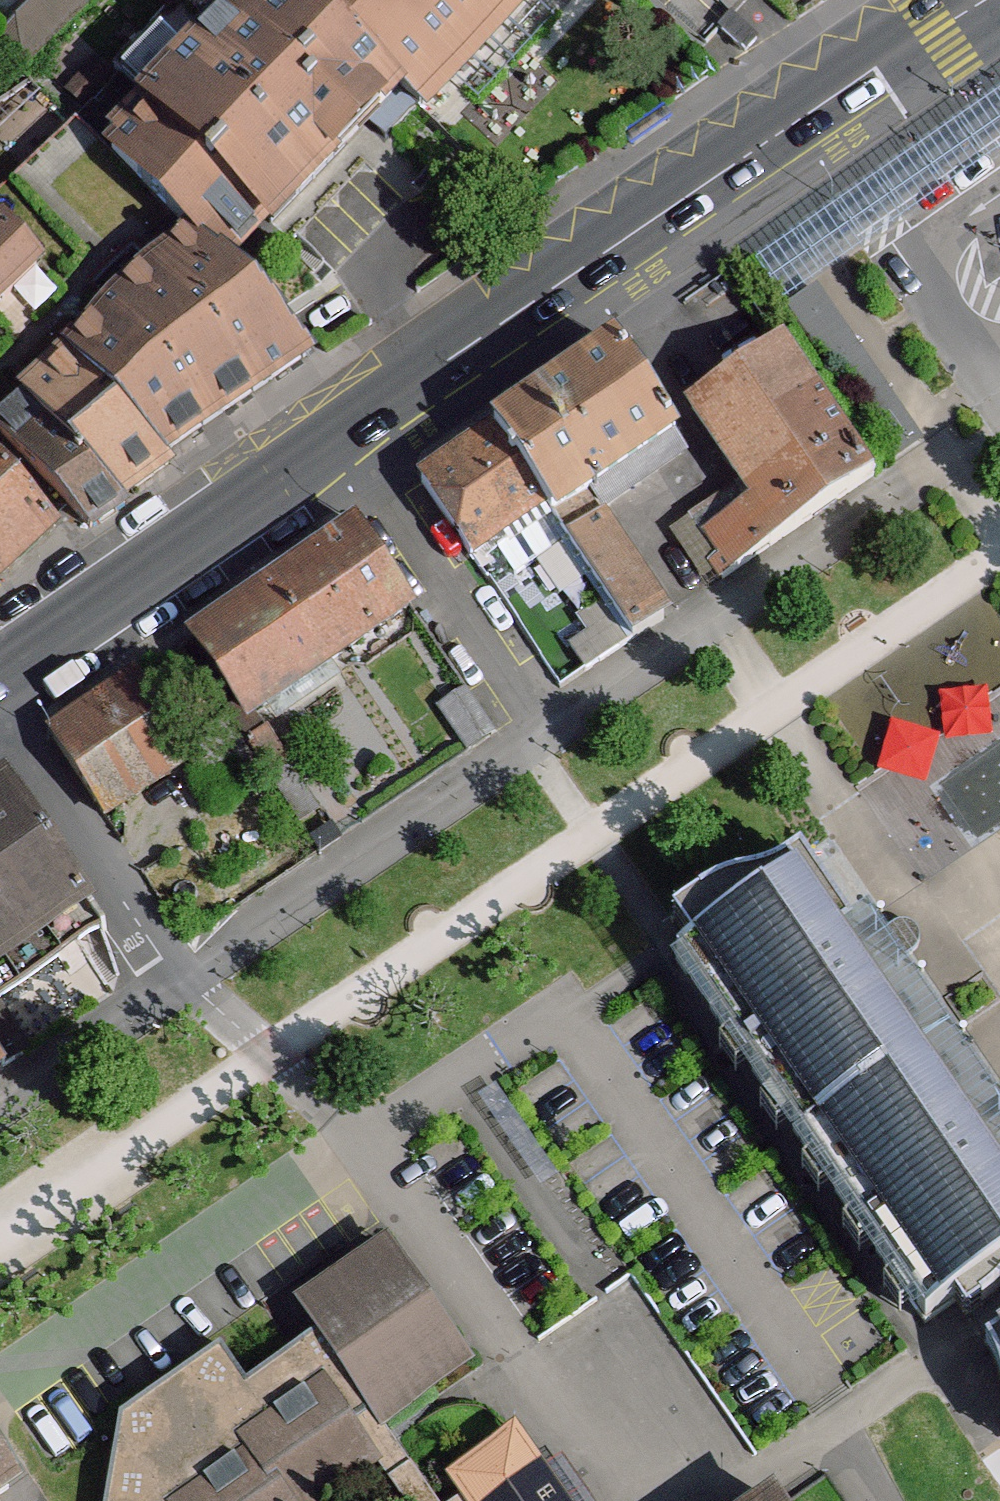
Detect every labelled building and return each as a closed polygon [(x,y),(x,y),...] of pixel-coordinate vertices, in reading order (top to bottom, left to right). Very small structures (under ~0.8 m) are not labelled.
[(0,35),(0,49),(24,71),(94,0),(35,0),(0,35)] [(366,123),(386,103),(400,89),(307,0),(185,0),(159,28),(314,180),(345,142),(334,131),(353,113),(366,123)] [(400,89),(421,110),(524,0),(307,0),(400,89)] [(314,180),(159,28),(115,73),(155,111),(112,158),(191,234),(221,263),(265,217),(271,222),(314,180)] [(799,235),(753,266),(887,464),(924,438),(818,284),(829,276),(999,161),(999,98),(799,235)] [(36,270),(0,230),(0,304),(36,270)] [(221,263),(191,234),(111,309),(216,418),(308,355),(277,326),(282,323),(221,263)] [(216,418),(111,309),(66,352),(163,454),(216,418)] [(874,474),(787,344),(693,408),(700,418),(747,489),(695,524),(719,558),(713,562),(724,577),(874,474)] [(675,433),(617,348),(495,433),(544,506),(551,518),(582,496),(675,433)] [(163,454),(66,352),(24,393),(118,497),(121,495),(170,462),(163,454)] [(24,393),(0,413),(0,431),(89,528),(126,505),(121,495),(118,497),(24,393)] [(544,506),(495,433),(422,482),(472,556),(544,506)] [(54,524),(0,465),(0,573),(54,524)] [(653,602),(597,517),(566,538),(606,598),(633,639),(663,618),(653,602)] [(411,605),(358,526),(195,636),(250,716),(411,605)] [(633,639),(606,598),(559,630),(586,670),(633,639)] [(999,722),(999,698),(979,669),(929,705),(930,708),(884,741),(914,783),(999,722)] [(191,757),(137,676),(51,735),(105,816),(191,757)] [(496,733),(468,689),(440,707),(469,751),(496,733)] [(266,730),(246,742),(265,770),(285,759),(266,730)] [(0,787),(0,995),(78,943),(103,926),(5,784),(0,787)] [(801,1142),(923,1059),(841,942),(854,934),(840,914),(811,871),(806,864),(802,857),(774,874),(749,882),(727,886),(671,918),(678,929),(691,948),(676,960),(784,1117),(801,1142)] [(999,1172),(999,1118),(855,905),(840,914),(854,934),(841,942),(923,1059),(999,1172)] [(5,1066),(25,1053),(0,1014),(0,1057),(5,1066)] [(801,1142),(925,1323),(954,1303),(966,1321),(994,1301),(999,1294),(999,1172),(923,1059),(801,1142)] [(389,1229),(298,1295),(391,1422),(481,1357),(389,1229)] [(309,1489),(334,1493),(400,1455),(325,1326),(247,1371),(229,1341),(125,1402),(108,1500),(307,1500),(309,1489)] [(985,1347),(999,1377),(999,1336),(985,1347)] [(513,1436),(455,1477),(472,1500),(559,1500),(513,1436)]
